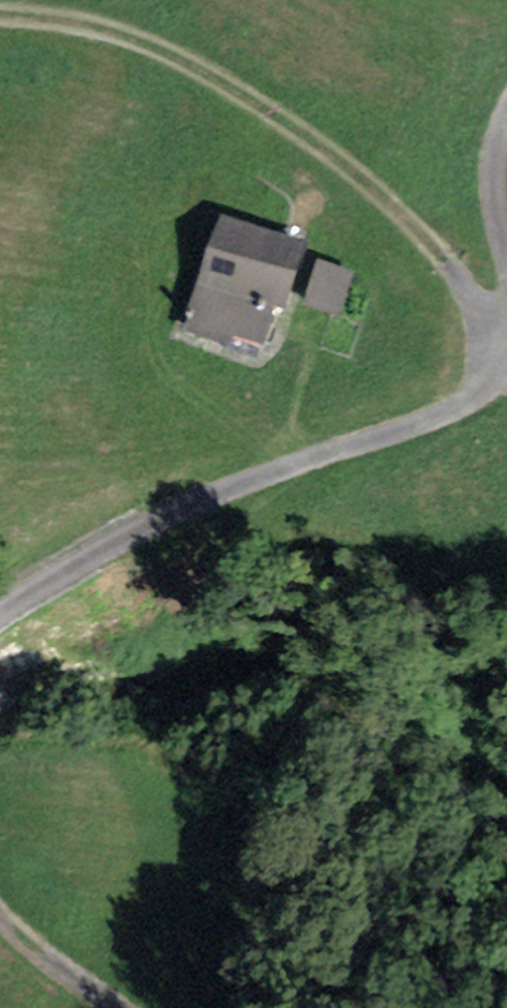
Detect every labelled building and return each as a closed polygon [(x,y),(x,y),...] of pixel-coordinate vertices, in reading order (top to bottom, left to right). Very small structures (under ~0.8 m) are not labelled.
[(231,227),(190,332),(256,357),(273,313),(292,320),(315,260),(231,227)] [(352,310),(359,266),(320,259),(312,302),(352,310)]
